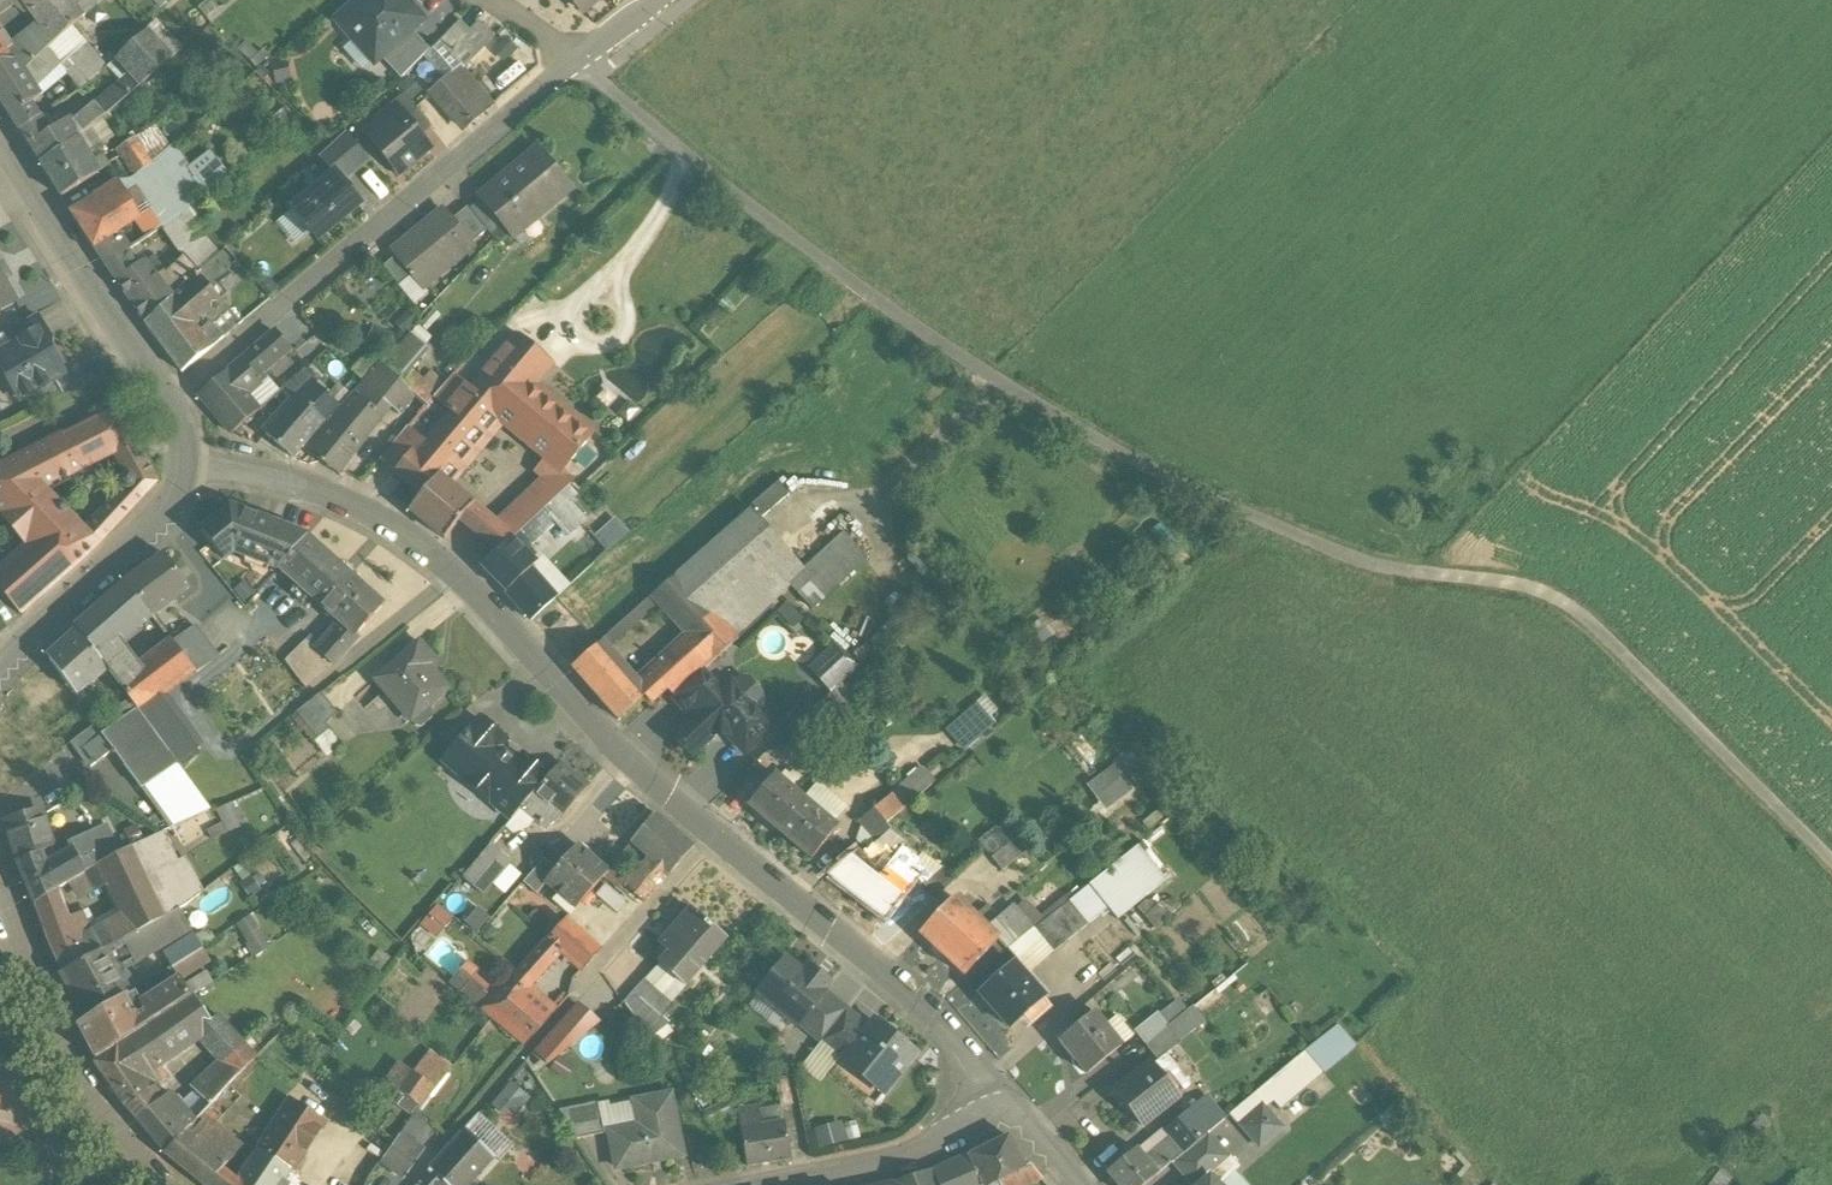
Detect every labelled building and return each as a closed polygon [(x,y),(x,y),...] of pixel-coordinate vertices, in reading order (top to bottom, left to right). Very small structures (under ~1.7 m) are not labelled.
[(4,34),(13,48),(30,35),(42,28),(23,2),(15,7),(1,1),(2,0),(0,0),(0,37),(4,34)] [(70,0),(22,0),(23,2),(42,28),(53,43),(71,28),(83,18),(70,0)] [(83,18),(103,0),(70,0),(83,18)] [(406,0),(360,0),(336,21),(374,64),(412,31),(424,20),(406,0)] [(583,12),(597,0),(573,0),(583,12)] [(424,58),(444,81),(460,66),(463,70),(492,39),(478,25),(471,32),(460,22),(424,58)] [(13,48),(4,34),(0,37),(0,45),(9,58),(0,64),(15,61),(21,70),(24,73),(48,48),(53,43),(42,28),(30,35),(13,48)] [(71,28),(53,43),(48,48),(59,62),(61,65),(88,44),(71,28)] [(173,58),(147,31),(117,59),(132,75),(142,86),(173,58)] [(412,31),(381,58),(401,80),(429,51),(412,31)] [(106,67),(88,44),(61,65),(79,89),(106,67)] [(9,58),(0,45),(0,64),(9,58)] [(21,70),(15,61),(0,64),(0,100),(21,132),(39,119),(30,105),(40,98),(33,87),(59,62),(48,48),(24,73),(21,70)] [(444,81),(432,91),(466,130),(494,105),(487,97),(463,70),(460,66),(444,81)] [(132,75),(111,93),(120,104),(142,86),(132,75)] [(111,93),(95,106),(105,117),(120,104),(111,93)] [(431,128),(404,95),(391,105),(400,115),(401,114),(420,137),(431,128)] [(67,121),(48,134),(39,119),(21,132),(41,165),(77,141),(80,140),(79,139),(105,117),(95,106),(71,126),(67,121)] [(400,115),(371,139),(398,173),(429,147),(420,137),(401,114),(400,115)] [(346,133),(319,158),(334,176),(335,175),(342,183),(369,160),(346,133)] [(136,139),(118,152),(134,176),(153,164),(136,139)] [(77,141),(41,165),(61,198),(98,173),(77,141)] [(536,149),(479,197),(481,200),(510,234),(514,238),(571,190),(536,149)] [(201,190),(229,176),(216,150),(188,163),(201,190)] [(154,166),(131,181),(117,182),(126,196),(135,190),(161,228),(185,212),(154,166)] [(334,176),(293,210),(317,240),(360,204),(342,183),(335,175),(334,176)] [(117,182),(92,199),(71,213),(94,248),(140,219),(126,196),(117,182)] [(510,234),(481,200),(469,210),(487,230),(498,244),(510,234)] [(469,210),(467,207),(451,221),(469,243),(468,244),(469,246),(487,230),(469,210)] [(442,210),(420,228),(418,226),(410,233),(412,235),(393,251),(396,255),(382,267),(399,287),(413,275),(424,288),(445,271),(441,267),(468,244),(469,243),(451,221),(442,210)] [(185,212),(161,228),(179,253),(201,235),(185,212)] [(201,244),(191,251),(194,255),(189,260),(198,271),(213,258),(201,244)] [(213,258),(198,271),(200,272),(197,274),(212,290),(231,274),(228,270),(237,262),(225,248),(213,258)] [(126,252),(106,265),(116,282),(136,267),(126,252)] [(184,255),(167,273),(165,270),(156,276),(173,297),(197,274),(200,272),(198,271),(189,260),(184,255)] [(136,267),(116,282),(145,323),(173,297),(156,276),(144,261),(136,267)] [(0,270),(0,309),(16,300),(0,270)] [(173,297),(145,323),(182,373),(223,339),(206,319),(224,303),(212,290),(197,274),(173,297)] [(436,309),(412,336),(423,347),(448,320),(436,309)] [(36,315),(7,332),(15,347),(20,356),(43,343),(49,339),(36,315)] [(273,333),(241,360),(255,377),(260,373),(288,350),(273,333)] [(594,435),(535,386),(553,363),(518,335),(472,390),(468,395),(503,424),(547,461),(562,473),(594,435)] [(20,356),(15,347),(0,355),(0,365),(5,374),(3,381),(8,389),(15,390),(20,400),(62,377),(43,343),(20,356)] [(241,360),(198,396),(231,434),(259,411),(246,395),(261,384),(255,377),(241,360)] [(380,366),(355,394),(377,412),(387,400),(401,413),(414,395),(380,366)] [(303,371),(281,391),(294,403),(314,383),(303,371)] [(265,380),(260,373),(255,377),(261,384),(265,380)] [(454,375),(434,399),(447,410),(467,386),(454,375)] [(588,401),(629,422),(640,402),(599,380),(588,401)] [(294,403),(265,434),(294,459),(339,406),(314,383),(294,403)] [(422,439),(411,452),(438,475),(451,485),(503,424),(468,395),(472,390),(467,386),(447,410),(452,414),(427,443),(422,439)] [(355,394),(304,450),(339,475),(369,433),(363,428),(377,412),(355,394)] [(118,408),(48,442),(66,475),(112,451),(135,439),(118,408)] [(408,427),(380,460),(394,472),(411,452),(422,439),(408,427)] [(125,476),(148,463),(135,439),(112,451),(125,476)] [(0,466),(0,473),(16,505),(45,486),(66,475),(48,442),(0,466)] [(599,449),(574,469),(581,478),(606,458),(599,449)] [(438,475),(411,452),(394,472),(422,495),(438,475)] [(562,473),(547,461),(543,465),(542,481),(496,524),(513,538),(559,495),(568,486),(570,484),(560,476),(562,473)] [(130,487),(84,529),(97,548),(157,484),(158,481),(148,463),(125,476),(123,478),(122,480),(122,482),(123,484),(125,486),(127,487),(130,487)] [(30,544),(0,571),(0,590),(22,615),(62,581),(97,548),(84,529),(49,494),(45,486),(16,505),(0,473),(0,509),(30,544)] [(451,485),(438,475),(422,495),(409,510),(444,540),(460,520),(473,505),(451,485)] [(783,481),(762,499),(772,509),(792,491),(783,481)] [(568,486),(559,495),(570,508),(580,499),(568,486)] [(513,538),(511,540),(518,547),(527,538),(532,544),(555,522),(567,535),(582,521),(570,508),(559,495),(513,538)] [(491,520),(473,505),(460,520),(479,535),(491,521),(490,521),(491,520)] [(307,537),(232,508),(202,532),(226,561),(236,552),(279,569),(307,537)] [(714,541),(694,559),(708,575),(762,528),(749,512),(715,541),(714,541)] [(496,524),(491,520),(490,521),(491,521),(479,535),(498,551),(510,539),(511,540),(513,538),(496,524)] [(609,550),(582,521),(567,535),(594,564),(609,550)] [(712,613),(735,638),(791,587),(788,584),(801,572),(762,528),(708,575),(729,598),(712,613)] [(801,572),(788,584),(791,587),(811,609),(866,559),(843,533),(801,572)] [(384,606),(307,537),(279,569),(341,625),(355,637),(357,636),(384,606)] [(498,551),(481,567),(505,593),(529,570),(535,565),(518,547),(511,540),(510,539),(498,551)] [(163,553),(141,569),(143,572),(127,584),(150,616),(188,587),(163,553)] [(708,575),(694,559),(677,574),(712,613),(729,598),(708,575)] [(529,570),(505,593),(532,621),(555,598),(549,592),(529,570)] [(687,635),(648,669),(659,681),(665,688),(673,696),(735,638),(712,613),(677,574),(652,597),(658,603),(687,635)] [(123,659),(114,649),(150,616),(127,584),(125,582),(75,626),(76,628),(79,632),(108,670),(119,685),(140,669),(129,655),(123,659)] [(555,587),(549,592),(555,598),(561,594),(555,587)] [(652,597),(600,644),(599,644),(605,651),(658,603),(652,597)] [(318,651),(317,652),(335,668),(360,640),(357,636),(355,637),(341,625),(318,651)] [(196,627),(174,643),(187,660),(209,644),(196,627)] [(79,632),(48,658),(75,693),(108,670),(79,632)] [(307,641),(285,662),(310,695),(335,668),(317,652),(318,651),(307,641)] [(432,711),(429,708),(452,688),(431,666),(437,661),(420,642),(376,681),(416,726),(432,711)] [(140,669),(119,685),(138,710),(158,695),(193,669),(187,660),(174,643),(140,669)] [(209,644),(187,660),(193,669),(197,673),(218,658),(209,644)] [(599,644),(572,668),(589,688),(616,664),(605,651),(599,644)] [(835,644),(812,665),(835,690),(859,667),(835,644)] [(633,683),(616,664),(589,688),(618,720),(645,697),(650,702),(665,688),(659,681),(648,669),(633,683)] [(723,693),(701,670),(673,696),(694,719),(723,693)] [(694,719),(675,737),(692,755),(714,735),(728,736),(745,753),(772,727),(755,709),(744,709),(726,690),(723,693),(694,719)] [(322,693),(297,713),(319,740),(331,730),(327,724),(339,715),(322,693)] [(851,715),(832,693),(824,700),(843,721),(851,715)] [(198,748),(158,695),(138,710),(177,764),(198,748)] [(843,721),(824,700),(805,718),(823,739),(843,721)] [(967,751),(998,722),(978,701),(947,729),(967,751)] [(138,710),(102,737),(113,752),(114,752),(142,791),(177,764),(138,710)] [(517,764),(498,748),(505,741),(480,720),(452,753),(474,772),(467,781),(490,801),(496,793),(516,811),(510,818),(512,820),(522,809),(547,778),(523,757),(517,764)] [(39,722),(6,744),(29,777),(62,754),(39,722)] [(102,737),(81,753),(92,768),(113,752),(102,737)] [(1138,741),(1115,762),(1128,778),(1152,757),(1138,741)] [(559,765),(522,809),(542,826),(554,812),(563,819),(589,788),(575,775),(573,777),(559,765)] [(920,771),(892,794),(904,809),(932,786),(920,771)] [(814,788),(795,772),(785,784),(804,800),(814,788)] [(775,775),(748,806),(779,831),(805,800),(804,800),(785,784),(775,775)] [(840,808),(815,787),(814,788),(804,800),(805,800),(830,821),(840,808)] [(892,794),(874,809),(886,825),(904,809),(892,794)] [(830,821),(805,800),(779,831),(778,832),(780,833),(811,858),(810,859),(811,860),(838,828),(830,821)] [(874,809),(859,822),(877,843),(891,830),(886,825),(874,809)] [(694,847),(657,816),(633,843),(650,857),(670,874),(694,847)] [(43,818),(7,829),(18,863),(35,904),(54,892),(70,882),(85,874),(85,873),(100,865),(100,864),(116,856),(102,828),(68,846),(70,851),(56,859),(43,818)] [(533,847),(528,853),(540,864),(544,859),(558,843),(546,832),(533,847)] [(116,856),(100,864),(100,865),(108,883),(115,898),(170,870),(161,853),(169,849),(161,834),(131,848),(116,856)] [(520,835),(511,845),(525,857),(528,853),(533,847),(520,835)] [(1013,840),(991,859),(1002,873),(1024,854),(1013,840)] [(484,895),(495,884),(504,893),(525,873),(497,843),(464,874),(484,895)] [(609,872),(577,845),(556,869),(545,882),(547,884),(576,909),(604,878),(609,872)] [(1137,848),(1033,930),(1005,952),(1015,963),(1027,977),(1054,952),(1108,911),(1117,922),(1165,884),(1156,873),(1137,848)] [(886,853),(875,868),(858,851),(829,875),(864,902),(870,895),(891,911),(918,877),(910,871),(917,862),(902,850),(895,860),(886,853)] [(636,874),(624,887),(631,892),(645,904),(670,874),(650,857),(636,874)] [(540,864),(523,883),(537,895),(547,884),(545,882),(556,869),(544,859),(540,864)] [(609,872),(604,878),(620,892),(624,887),(636,874),(619,860),(609,872)] [(170,870),(115,898),(124,914),(119,919),(90,935),(99,952),(100,953),(105,950),(116,944),(138,932),(179,910),(192,900),(201,893),(184,862),(170,870)] [(100,865),(85,873),(85,874),(70,882),(76,895),(93,890),(108,883),(100,865)] [(624,887),(620,892),(626,897),(631,892),(624,887)] [(68,919),(54,892),(35,904),(49,942),(63,973),(99,952),(90,935),(80,914),(68,919)] [(201,893),(192,900),(196,908),(206,903),(201,893)] [(997,937),(955,898),(920,935),(965,977),(998,942),(1000,940),(997,937)] [(438,907),(426,925),(442,936),(455,917),(438,907)] [(691,909),(660,946),(668,953),(659,964),(679,981),(702,954),(709,959),(726,939),(691,909)] [(1018,920),(1012,912),(1001,921),(1008,929),(997,937),(1000,940),(998,942),(1005,952),(1033,930),(1023,917),(1018,920)] [(239,922),(253,954),(268,948),(254,916),(239,922)] [(564,922),(535,954),(549,967),(563,952),(582,970),(598,952),(564,922)] [(138,932),(116,944),(126,963),(148,951),(138,932)] [(63,973),(60,974),(85,1022),(124,998),(126,1000),(132,997),(120,977),(126,973),(117,960),(113,962),(105,950),(100,953),(99,952),(63,973)] [(535,954),(513,979),(527,991),(549,967),(535,954)] [(787,960),(760,993),(797,1024),(825,990),(829,984),(808,967),(804,973),(787,960)] [(1015,963),(979,994),(984,999),(983,1000),(991,1010),(992,1009),(1010,1029),(1026,1015),(1032,1023),(1050,1008),(1043,1000),(1045,998),(1027,977),(1015,963)] [(676,1003),(647,978),(624,1004),(648,1038),(670,1023),(664,1017),(676,1003)] [(527,991),(513,979),(482,1012),(524,1047),(553,1014),(544,1006),(527,991)] [(85,1022),(78,1026),(96,1060),(148,1025),(191,997),(180,980),(140,1004),(143,1015),(136,1019),(126,1001),(126,1000),(124,998),(85,1022)] [(848,1009),(825,990),(797,1024),(821,1042),(848,1009)] [(149,1027),(97,1062),(94,1064),(124,1107),(144,1095),(143,1094),(150,1090),(162,1081),(153,1068),(197,1037),(212,1023),(193,996),(191,997),(148,1025),(149,1027)] [(584,1001),(535,1049),(553,1067),(601,1018),(584,1001)] [(556,1010),(547,1002),(544,1006),(553,1014),(556,1010)] [(848,1009),(821,1042),(843,1060),(869,1028),(848,1009)] [(1122,1046),(1094,1013),(1064,1038),(1077,1053),(1072,1057),(1087,1075),(1122,1046)] [(1158,1014),(1134,1032),(1145,1046),(1168,1027),(1158,1014)] [(212,1023),(197,1037),(217,1059),(238,1039),(218,1017),(212,1023)] [(895,1040),(873,1023),(869,1028),(843,1060),(846,1063),(847,1062),(863,1075),(862,1076),(884,1094),(915,1057),(912,1055),(912,1047),(902,1040),(895,1040)] [(1168,1027),(1145,1046),(1158,1060),(1180,1042),(1168,1027)] [(238,1039),(217,1059),(223,1065),(237,1078),(237,1079),(247,1069),(257,1059),(243,1045),(238,1039)] [(447,1071),(428,1057),(414,1073),(434,1087),(447,1071)] [(414,1073),(400,1063),(386,1083),(398,1091),(420,1107),(434,1087),(414,1073)] [(1151,1064),(1113,1093),(1140,1127),(1178,1098),(1151,1064)] [(237,1078),(223,1065),(196,1092),(211,1106),(233,1083),(237,1078)] [(936,1078),(928,1077),(927,1085),(935,1086),(936,1078)] [(508,1117),(528,1094),(513,1081),(493,1104),(508,1117)] [(144,1095),(124,1107),(130,1114),(155,1096),(150,1090),(143,1094),(144,1095)] [(159,1104),(136,1120),(165,1154),(196,1123),(196,1122),(171,1094),(160,1104),(159,1104)] [(155,1096),(130,1114),(136,1120),(159,1104),(160,1104),(155,1096)] [(639,1126),(610,1132),(617,1169),(682,1156),(670,1096),(634,1103),(639,1126)] [(1205,1097),(1163,1131),(1167,1136),(1170,1139),(1182,1155),(1208,1134),(1224,1120),(1205,1097)] [(289,1104),(260,1153),(290,1173),(321,1126),(289,1104)] [(598,1104),(559,1112),(578,1140),(604,1135),(598,1104)] [(165,1154),(203,1184),(236,1184),(237,1184),(222,1173),(235,1158),(234,1149),(212,1131),(223,1118),(211,1106),(196,1122),(196,1123),(165,1154)] [(1241,1126),(1260,1147),(1282,1128),(1263,1106),(1241,1126)] [(760,1108),(739,1114),(742,1135),(764,1128),(760,1108)] [(853,1119),(814,1129),(820,1149),(858,1138),(853,1119)] [(764,1128),(742,1135),(747,1167),(790,1160),(784,1122),(764,1128)] [(430,1170),(419,1183),(422,1184),(470,1184),(495,1158),(466,1130),(430,1170)] [(1163,1131),(1159,1135),(1163,1139),(1167,1136),(1163,1131)] [(424,1149),(401,1133),(390,1149),(412,1165),(424,1149)] [(1172,1163),(1191,1184),(1201,1184),(1210,1177),(1217,1184),(1221,1184),(1238,1170),(1208,1134),(1182,1155),(1172,1163)] [(970,1156),(984,1184),(994,1184),(999,1182),(1025,1169),(1025,1168),(1009,1136),(970,1156)] [(1145,1160),(1136,1149),(1108,1173),(1118,1184),(1145,1184),(1172,1163),(1182,1155),(1170,1139),(1145,1160)] [(236,1184),(281,1184),(290,1173),(260,1153),(237,1184),(236,1184)] [(933,1172),(938,1184),(984,1184),(970,1156),(933,1172)] [(999,1182),(1000,1184),(1031,1184),(1042,1179),(1030,1165),(1025,1168),(1025,1169),(999,1182)] [(896,1184),(936,1184),(931,1172),(896,1184)] [(1210,1177),(1201,1184),(1217,1184),(1210,1177)]
